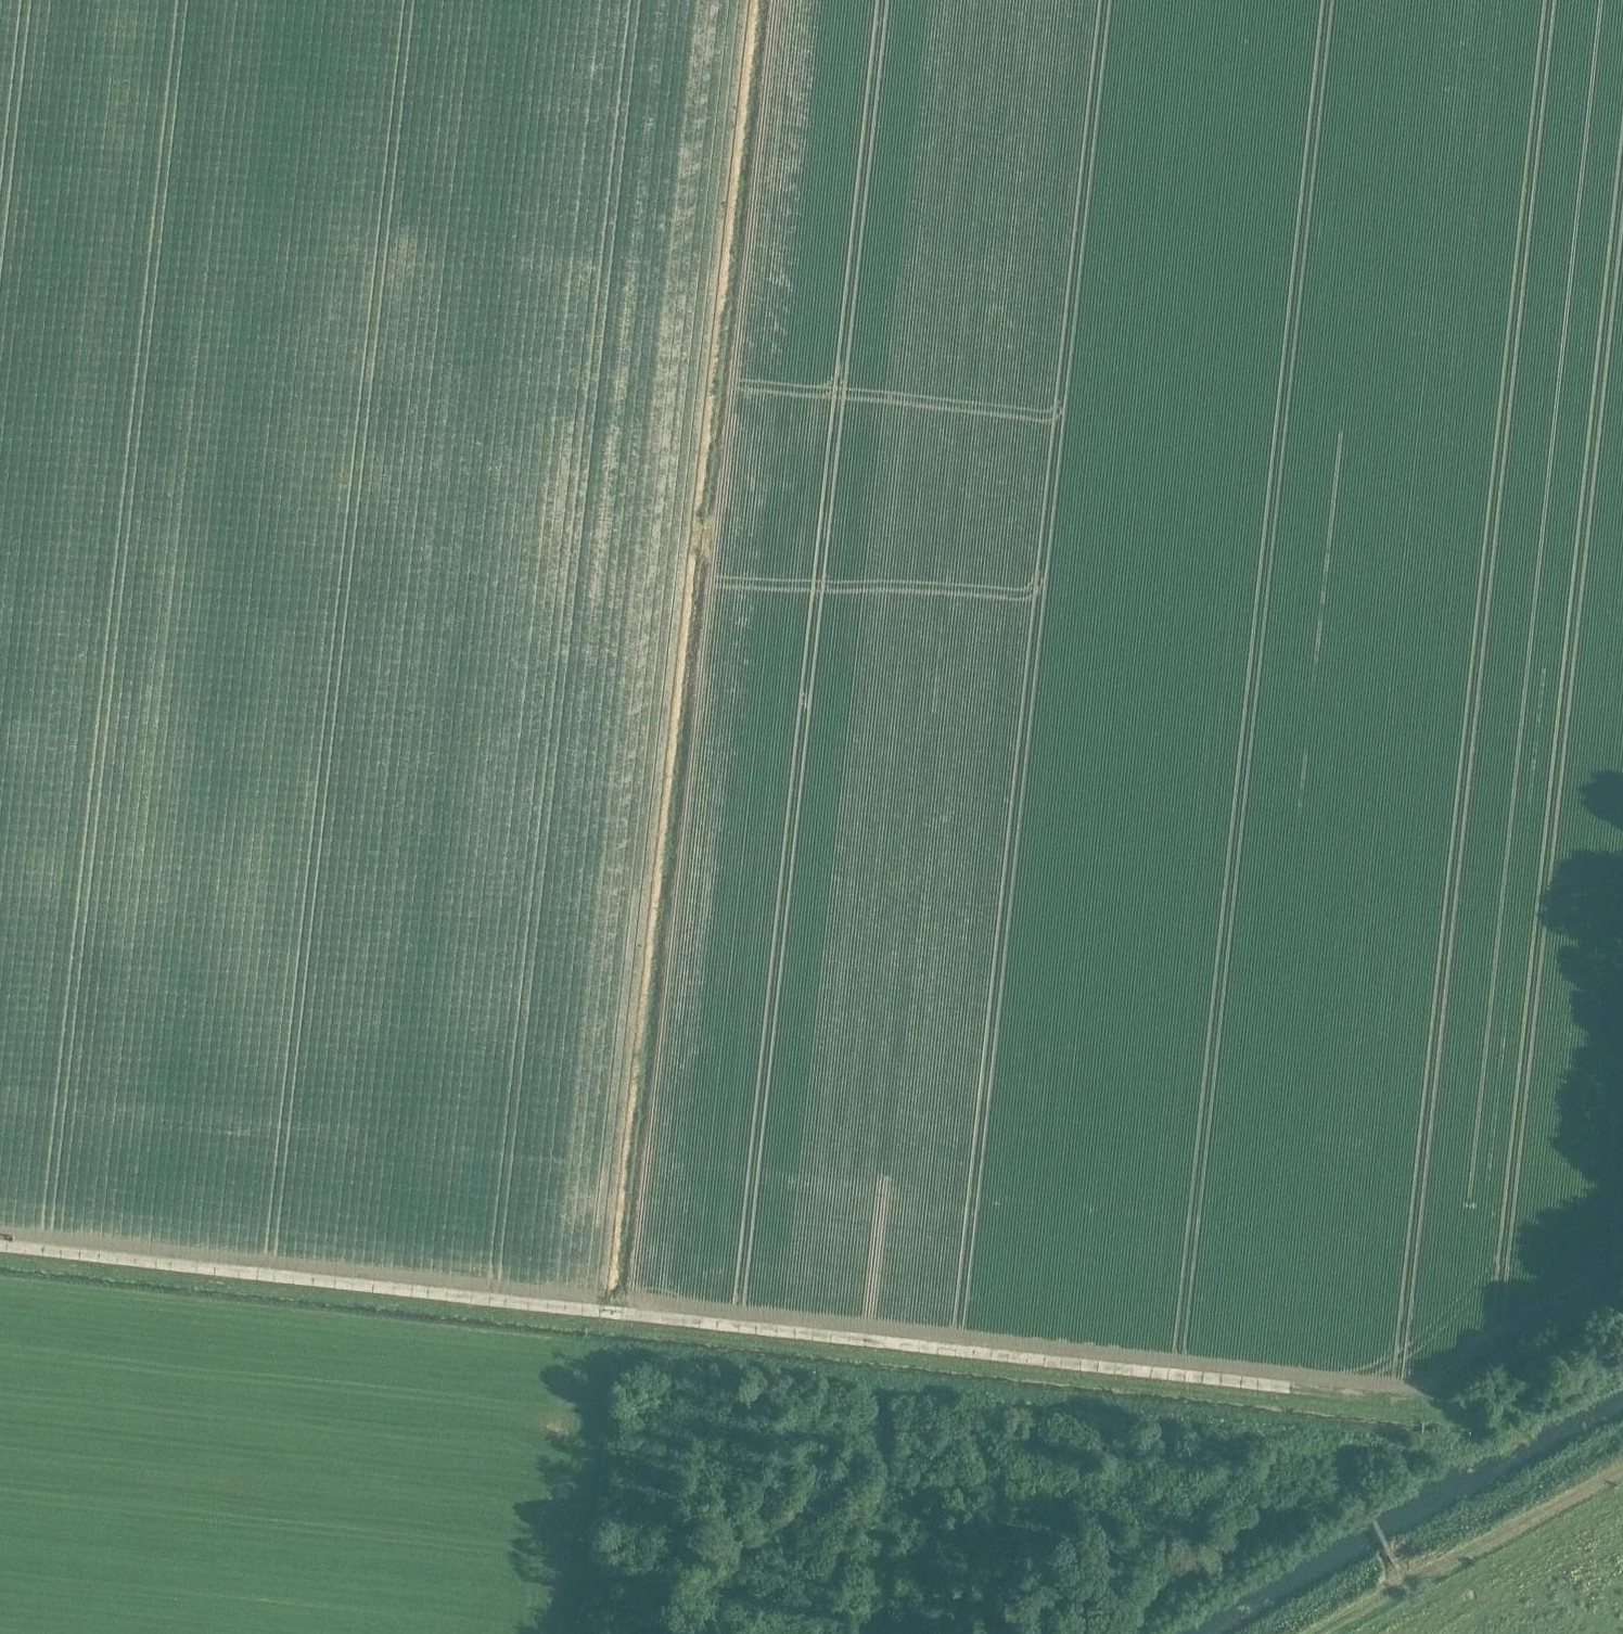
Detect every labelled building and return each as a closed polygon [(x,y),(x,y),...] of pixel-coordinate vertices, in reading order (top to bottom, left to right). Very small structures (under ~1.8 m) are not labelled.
[(1620,1485),(1622,1480),(1622,1456),(1608,1477),(1620,1485)]
